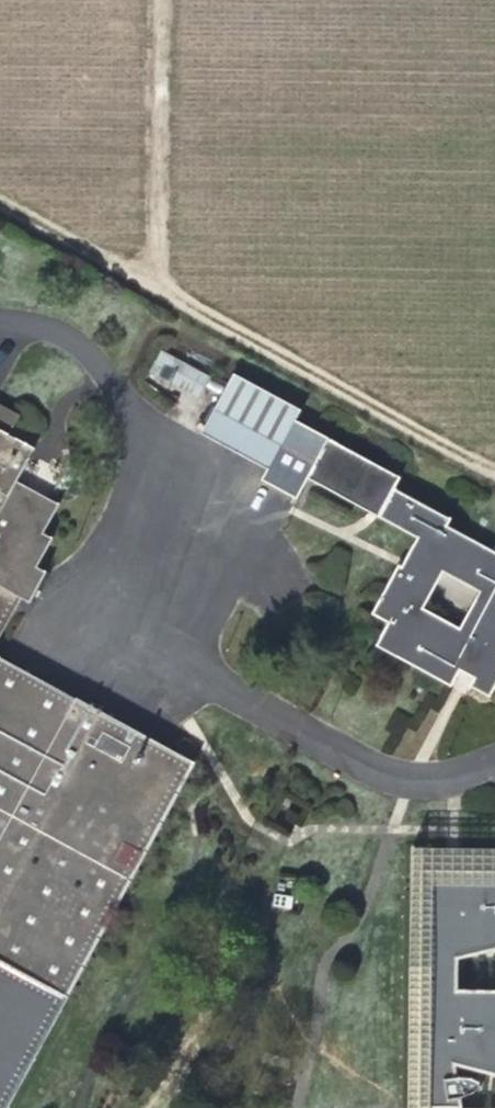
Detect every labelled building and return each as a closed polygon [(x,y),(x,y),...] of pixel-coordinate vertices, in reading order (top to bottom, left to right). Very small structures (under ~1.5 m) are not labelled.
[(197,401),(209,375),(160,351),(147,376),(197,401)] [(210,384),(183,433),(250,470),(244,480),(279,499),(291,478),(399,539),(384,567),(381,566),(353,615),(369,624),(357,646),(431,688),(440,670),(456,679),(450,688),(470,699),(492,659),(482,653),(494,630),(494,608),(494,607),(494,563),(429,525),(432,519),(376,487),(382,477),(278,419),(284,408),(218,371),(210,384)] [(22,606),(30,611),(47,580),(37,575),(52,546),(44,542),(60,512),(19,489),(38,453),(0,432),(0,498),(9,502),(0,518),(0,647),(15,619),(10,616),(16,603),(22,606)] [(15,619),(22,606),(16,603),(10,616),(15,619)] [(2,664),(0,668),(0,672),(72,711),(76,704),(2,664)] [(194,768),(76,704),(72,711),(0,672),(0,1107),(10,1107),(194,768)] [(422,864),(420,1107),(494,1107),(494,1102),(464,1101),(458,1058),(494,1068),(494,983),(459,983),(460,951),(494,944),(494,865),(422,864)]
